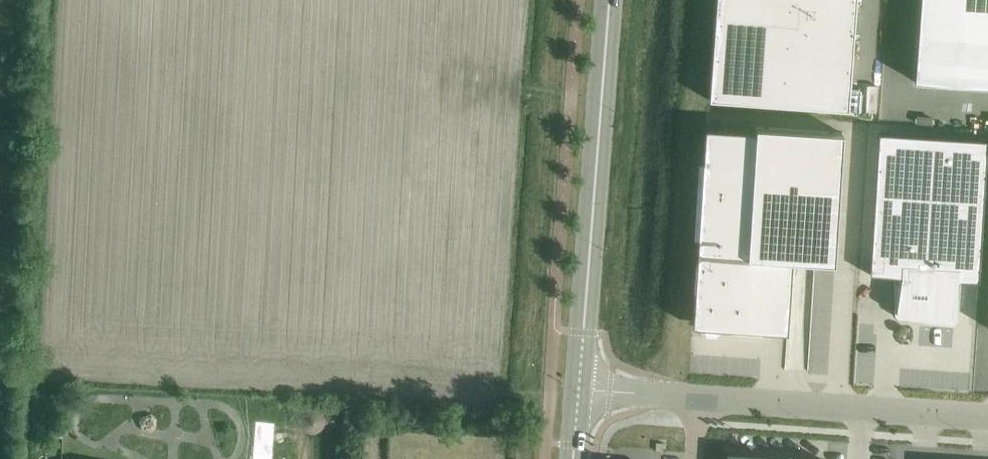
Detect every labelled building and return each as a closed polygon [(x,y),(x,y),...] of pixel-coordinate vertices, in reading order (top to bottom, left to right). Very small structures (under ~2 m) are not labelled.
[(710,100),(848,110),(856,0),(717,0),(710,100)] [(914,81),(987,86),(987,0),(920,0),(914,81)] [(702,176),(694,299),(697,300),(696,323),(728,325),(727,328),(787,332),(792,260),(835,263),(843,133),(756,127),(756,132),(706,129),(705,129),(702,176)] [(879,133),(870,274),(893,276),(896,318),(956,316),(958,294),(959,280),(979,281),(987,140),(879,133)]
